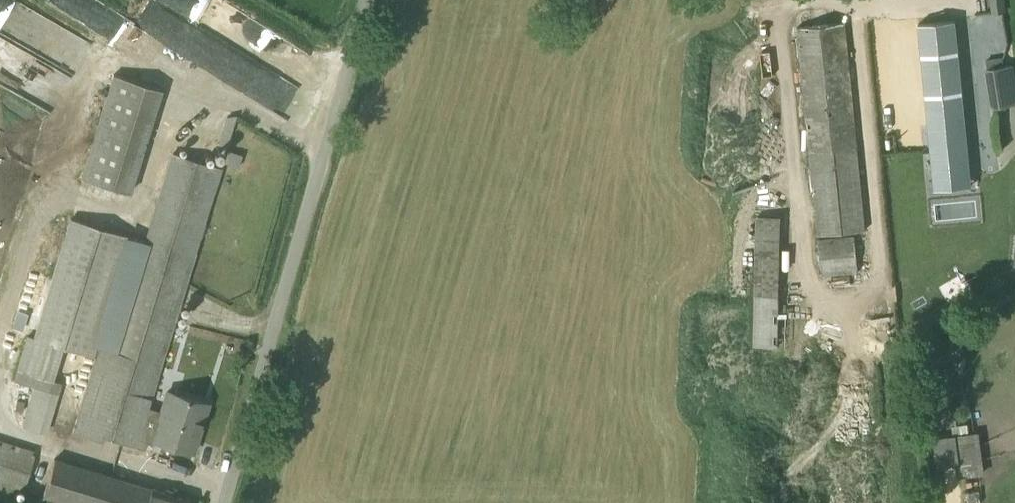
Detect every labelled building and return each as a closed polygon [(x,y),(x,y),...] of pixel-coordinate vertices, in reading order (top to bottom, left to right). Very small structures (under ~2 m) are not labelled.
[(51,106),(89,35),(22,0),(0,0),(0,79),(51,106)] [(213,0),(161,0),(166,3),(149,30),(165,40),(172,28),(177,31),(180,27),(169,20),(176,9),(199,23),(213,0)] [(975,171),(957,18),(917,23),(942,246),(980,241),(976,197),(983,195),(979,171),(975,171)] [(869,133),(915,128),(904,26),(861,29),(860,20),(797,26),(816,234),(865,229),(847,32),(857,29),(869,133)] [(1014,103),(1014,78),(1013,64),(985,68),(991,107),(1014,103)] [(162,90),(112,76),(81,177),(130,193),(162,90)] [(104,436),(134,445),(147,406),(219,165),(169,150),(143,241),(67,218),(31,337),(26,335),(12,379),(34,386),(22,426),(46,434),(61,382),(53,380),(63,346),(93,355),(71,431),(102,441),(104,436)] [(779,215),(755,215),(752,345),(785,346),(787,312),(777,310),(779,215)] [(818,237),(821,275),(928,264),(924,227),(818,237)] [(158,409),(147,406),(134,445),(143,448),(145,441),(152,443),(153,439),(192,451),(206,403),(163,390),(158,409)] [(958,462),(959,476),(984,473),(979,431),(968,432),(966,422),(962,422),(960,406),(947,407),(950,434),(932,437),(935,465),(958,462)] [(22,487),(33,451),(10,444),(0,441),(0,481),(22,487)] [(54,458),(42,495),(68,502),(183,502),(185,498),(54,458)]
